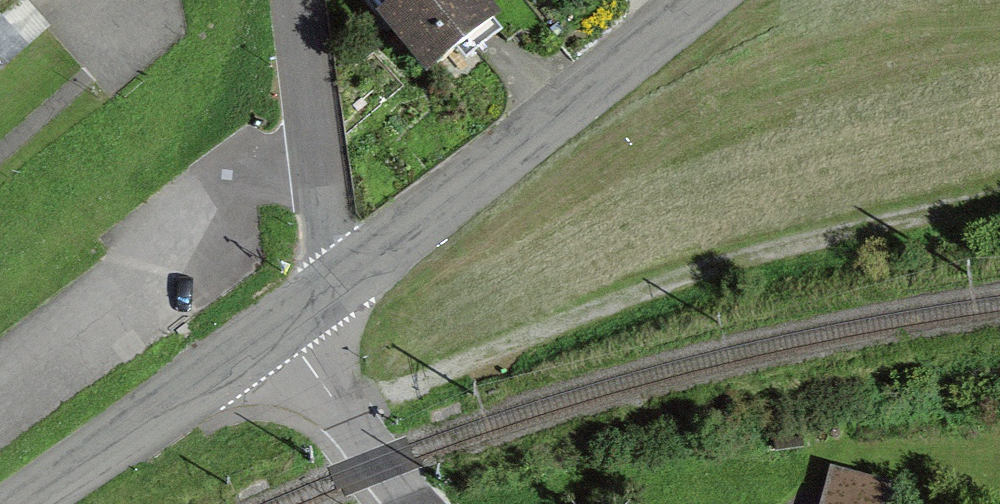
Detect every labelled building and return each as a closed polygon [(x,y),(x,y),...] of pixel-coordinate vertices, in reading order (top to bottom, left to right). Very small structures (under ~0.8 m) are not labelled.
[(9,0),(0,0),(0,8),(9,0)] [(366,22),(416,85),(493,26),(473,0),(394,0),(366,22)] [(887,487),(834,472),(824,503),(882,503),(887,487)]
